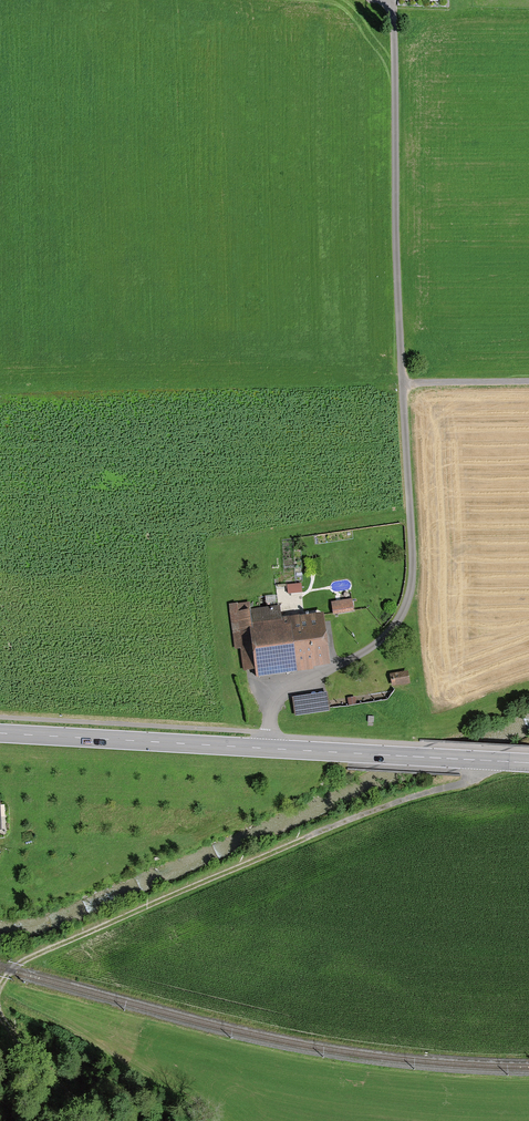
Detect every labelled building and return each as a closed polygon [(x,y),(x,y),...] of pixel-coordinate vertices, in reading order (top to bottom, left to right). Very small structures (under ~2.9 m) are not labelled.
[(355,604),(338,606),(340,617),(356,614),(355,604)] [(282,606),(243,611),(252,677),(337,666),(331,619),(284,625),(282,606)] [(412,674),(393,677),(396,693),(415,690),(412,674)] [(329,695),(296,702),(300,718),(333,710),(329,695)] [(0,804),(0,834),(8,834),(8,804),(0,804)]
